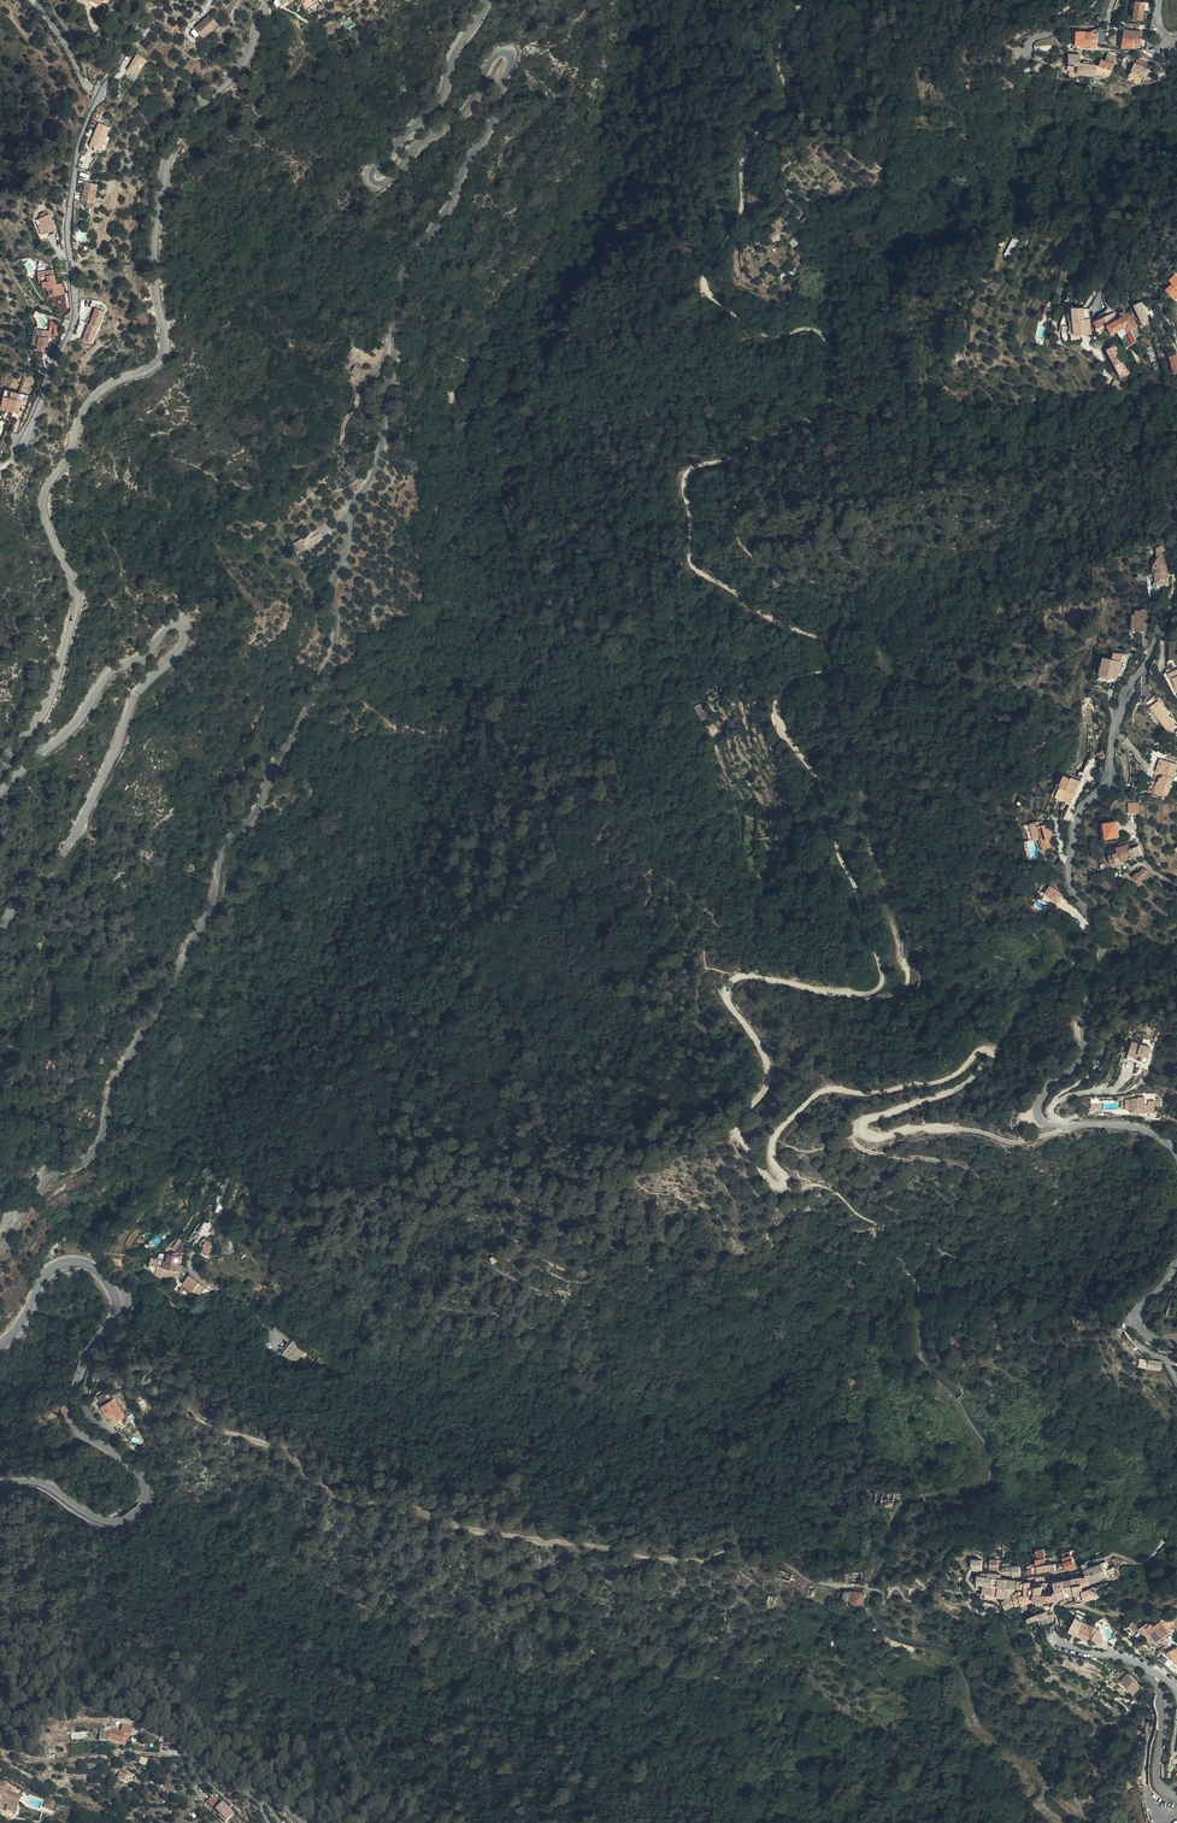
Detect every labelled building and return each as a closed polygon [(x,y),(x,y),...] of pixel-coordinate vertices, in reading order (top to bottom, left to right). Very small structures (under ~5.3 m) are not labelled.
[(303,8),(313,0),(296,0),(303,8)] [(1137,16),(1136,19),(1146,20),(1148,10),(1149,3),(1139,1),(1137,16)] [(197,10),(182,22),(190,32),(205,20),(197,10)] [(1135,49),(1144,48),(1144,40),(1146,31),(1128,31),(1126,49),(1135,49)] [(132,69),(135,71),(145,57),(135,50),(128,60),(128,61),(124,67),(130,71),(132,69)] [(1072,72),(1080,73),(1081,56),(1073,55),(1072,72)] [(1120,73),(1120,66),(1121,57),(1111,55),(1111,59),(1106,59),(1105,66),(1103,65),(1103,78),(1112,80),(1119,82),(1120,79),(1120,73)] [(1146,67),(1148,61),(1142,59),(1140,64),(1139,63),(1133,80),(1141,82),(1146,67)] [(1103,78),(1103,65),(1095,65),(1095,63),(1090,63),(1090,64),(1090,65),(1089,75),(1103,78)] [(1148,84),(1149,81),(1153,70),(1152,69),(1146,67),(1141,82),(1148,84)] [(91,144),(102,147),(110,125),(99,121),(91,144)] [(95,200),(100,183),(87,179),(82,197),(95,200)] [(335,213),(338,211),(344,208),(341,201),(326,208),(324,206),(320,208),(325,218),(335,213)] [(42,223),(45,231),(55,228),(50,212),(47,213),(45,208),(40,210),(42,215),(40,216),(42,223)] [(773,230),(769,225),(767,226),(764,229),(768,234),(773,230)] [(799,236),(790,240),(792,246),(802,242),(799,236)] [(1012,236),(1007,254),(1013,256),(1018,238),(1012,236)] [(41,273),(41,279),(42,283),(47,282),(49,293),(63,292),(61,281),(55,282),(53,267),(43,268),(44,273),(41,273)] [(1176,300),(1176,285),(1175,283),(1168,290),(1176,300)] [(1144,299),(1141,301),(1147,313),(1149,312),(1144,299)] [(1144,325),(1150,321),(1149,319),(1147,313),(1141,301),(1134,304),(1144,325)] [(96,303),(90,319),(97,321),(100,313),(102,314),(105,306),(96,303)] [(1087,318),(1086,308),(1074,309),(1072,320),(1072,326),(1092,323),(1092,318),(1087,318)] [(1126,316),(1116,321),(1109,324),(1114,332),(1126,325),(1128,330),(1137,326),(1131,314),(1129,315),(1127,312),(1124,312),(1126,316)] [(1116,321),(1112,314),(1101,319),(1098,321),(1101,326),(1108,323),(1109,324),(1116,321)] [(90,319),(84,335),(91,337),(93,329),(95,330),(98,322),(97,321),(90,319)] [(36,341),(37,347),(45,347),(45,344),(48,344),(48,333),(53,333),(53,323),(48,322),(48,325),(34,325),(34,341),(36,341)] [(1073,340),(1078,340),(1082,339),(1082,335),(1085,335),(1093,334),(1092,323),(1072,326),(1073,340)] [(1122,337),(1128,347),(1135,343),(1130,333),(1122,337)] [(1141,341),(1144,347),(1149,344),(1146,338),(1141,341)] [(1109,353),(1124,379),(1132,374),(1118,348),(1109,353)] [(352,372),(359,376),(363,369),(356,365),(352,372)] [(1121,387),(1111,383),(1108,390),(1118,394),(1121,387)] [(26,389),(1,386),(0,395),(0,407),(18,410),(19,397),(25,397),(26,389)] [(291,546),(294,550),(297,549),(303,545),(315,537),(310,529),(292,541),(294,545),(291,546)] [(1159,560),(1158,545),(1149,547),(1150,556),(1151,556),(1147,566),(1151,568),(1151,572),(1150,574),(1150,579),(1153,582),(1160,582),(1162,579),(1161,575),(1161,570),(1163,568),(1162,561),(1159,560)] [(1133,612),(1133,617),(1133,632),(1139,632),(1145,632),(1145,610),(1139,610),(1139,612),(1133,612)] [(1133,632),(1133,617),(1130,617),(1130,636),(1139,636),(1139,632),(1133,632)] [(1098,670),(1114,676),(1120,659),(1104,653),(1098,670)] [(1167,676),(1170,675),(1176,685),(1176,684),(1176,663),(1164,671),(1167,676)] [(1167,676),(1176,690),(1176,684),(1176,685),(1170,675),(1167,676)] [(1160,699),(1151,705),(1168,731),(1176,725),(1176,724),(1160,699)] [(701,718),(707,716),(702,702),(696,704),(701,718)] [(853,731),(849,733),(853,739),(857,736),(853,731)] [(853,739),(849,733),(845,737),(849,742),(853,739)] [(1155,734),(1146,738),(1148,743),(1157,739),(1155,734)] [(1153,772),(1158,758),(1154,757),(1149,771),(1153,772)] [(1170,763),(1158,758),(1153,772),(1154,772),(1147,791),(1159,795),(1170,763)] [(1076,776),(1068,772),(1059,769),(1058,769),(1054,777),(1050,784),(1052,785),(1050,789),(1059,793),(1058,796),(1064,800),(1069,790),(1067,788),(1070,782),(1072,783),(1076,776)] [(1050,784),(1054,777),(1050,775),(1043,788),(1047,790),(1050,784)] [(1047,790),(1058,796),(1059,793),(1050,789),(1052,785),(1050,784),(1047,790)] [(1031,828),(1035,844),(1045,842),(1040,820),(1037,821),(1036,817),(1031,818),(1030,813),(1015,816),(1016,822),(1018,822),(1019,831),(1028,829),(1031,828)] [(1108,820),(1097,821),(1100,835),(1112,833),(1110,820),(1108,820)] [(1117,850),(1119,857),(1124,855),(1121,847),(1125,846),(1122,840),(1119,841),(1120,843),(1108,848),(1108,851),(1109,853),(1113,852),(1117,850)] [(1176,858),(1176,846),(1175,843),(1168,848),(1173,856),(1175,855),(1176,858)] [(1133,851),(1130,844),(1125,846),(1121,847),(1124,855),(1133,851)] [(1106,851),(1108,857),(1114,855),(1115,858),(1119,857),(1117,850),(1113,852),(1109,853),(1108,851),(1106,851)] [(1100,854),(1104,863),(1109,860),(1108,857),(1106,851),(1105,852),(1100,854)] [(1136,865),(1126,875),(1130,880),(1141,871),(1136,865)] [(1041,878),(1035,885),(1047,895),(1053,888),(1041,878)] [(1155,1044),(1137,1039),(1133,1051),(1142,1054),(1141,1057),(1150,1060),(1155,1044)] [(1130,1100),(1127,1100),(1127,1110),(1132,1110),(1134,1110),(1134,1113),(1146,1113),(1146,1111),(1157,1111),(1157,1096),(1148,1096),(1148,1095),(1145,1094),(1145,1096),(1135,1096),(1134,1097),(1130,1097),(1130,1100)] [(956,1183),(954,1182),(950,1188),(959,1194),(964,1189),(956,1183)] [(167,1206),(164,1203),(153,1216),(156,1219),(167,1206)] [(176,1261),(183,1251),(178,1247),(171,1258),(175,1262),(176,1261)] [(188,1254),(183,1251),(176,1261),(183,1262),(188,1254)] [(213,1252),(207,1252),(204,1251),(200,1260),(207,1263),(213,1252)] [(165,1270),(161,1269),(149,1265),(147,1275),(154,1282),(180,1288),(185,1274),(182,1272),(183,1267),(167,1262),(165,1270)] [(181,1292),(191,1301),(199,1303),(204,1297),(198,1292),(197,1293),(188,1284),(181,1292)] [(151,1310),(143,1305),(139,1311),(148,1316),(151,1310)] [(283,1355),(296,1362),(300,1355),(287,1348),(283,1355)] [(294,1366),(296,1362),(283,1355),(281,1358),(294,1366)] [(1146,1359),(1145,1366),(1157,1369),(1158,1361),(1146,1359)] [(106,1408),(114,1403),(108,1395),(100,1399),(106,1408)] [(117,1401),(114,1403),(106,1408),(104,1409),(114,1427),(128,1419),(117,1401)] [(875,1498),(882,1498),(883,1490),(866,1488),(865,1503),(874,1504),(875,1498)] [(1068,1557),(1069,1562),(1071,1569),(1080,1566),(1078,1559),(1077,1555),(1068,1557)] [(1042,1566),(1043,1572),(1056,1570),(1056,1564),(1051,1564),(1050,1558),(1042,1559),(1042,1561),(1042,1563),(1042,1566)] [(977,1569),(988,1569),(988,1559),(978,1560),(977,1569)] [(1004,1559),(996,1559),(996,1568),(1004,1568),(1004,1567),(1004,1559)] [(1110,1562),(1106,1563),(1111,1575),(1115,1574),(1110,1562)] [(1111,1575),(1106,1563),(1101,1565),(1100,1566),(1104,1574),(1107,1580),(1112,1578),(1111,1575)] [(1025,1565),(1018,1566),(1008,1567),(1008,1570),(1009,1570),(1014,1573),(1019,1573),(1019,1575),(1027,1574),(1025,1565)] [(1104,1574),(1100,1566),(1095,1567),(1090,1569),(1091,1574),(1096,1573),(1097,1576),(1104,1574)] [(785,1580),(796,1583),(798,1575),(786,1572),(785,1580)] [(997,1584),(998,1573),(994,1572),(994,1575),(990,1575),(989,1583),(997,1584)] [(1007,1574),(998,1573),(997,1584),(1005,1585),(1006,1577),(1007,1574)] [(989,1583),(990,1575),(984,1574),(983,1574),(981,1590),(988,1591),(989,1583)] [(1104,1574),(1097,1576),(1100,1582),(1107,1580),(1104,1574)] [(1086,1576),(1088,1586),(1096,1583),(1094,1577),(1086,1576)] [(1016,1578),(1006,1577),(1005,1585),(1011,1586),(1015,1586),(1016,1578)] [(1083,1587),(1081,1577),(1076,1579),(1079,1595),(1085,1594),(1083,1587)] [(1025,1579),(1016,1578),(1015,1586),(1022,1587),(1024,1587),(1025,1579)] [(1079,1595),(1076,1579),(1070,1580),(1073,1596),(1079,1595)] [(1073,1596),(1070,1580),(1060,1582),(1062,1590),(1059,1591),(1060,1599),(1073,1596)] [(1042,1593),(1048,1593),(1047,1583),(1046,1582),(1035,1584),(1037,1593),(1042,1592),(1042,1593)] [(1005,1585),(997,1584),(989,1583),(988,1591),(987,1597),(995,1598),(996,1593),(1003,1596),(1010,1598),(1011,1586),(1005,1585)] [(1015,1586),(1011,1586),(1010,1598),(1014,1595),(1020,1589),(1022,1587),(1015,1586)] [(1092,1601),(1103,1597),(1099,1586),(1092,1588),(1094,1596),(1090,1596),(1092,1601)] [(846,1588),(843,1599),(851,1601),(854,1589),(846,1588)] [(1022,1605),(1025,1604),(1029,1603),(1027,1595),(1025,1591),(1019,1595),(1022,1605)] [(867,1594),(856,1592),(854,1603),(865,1605),(867,1594)] [(1008,1602),(1011,1609),(1022,1605),(1019,1595),(1008,1602)] [(781,1597),(774,1596),(772,1604),(779,1605),(781,1597)] [(915,1615),(909,1611),(905,1617),(911,1621),(915,1615)] [(1049,1624),(1060,1621),(1058,1614),(1054,1615),(1053,1612),(1033,1617),(1034,1622),(1047,1618),(1049,1624)] [(1081,1626),(1089,1631),(1094,1622),(1091,1621),(1093,1618),(1087,1615),(1081,1626)] [(1154,1631),(1156,1636),(1165,1632),(1170,1629),(1171,1629),(1165,1617),(1157,1621),(1155,1617),(1150,1617),(1142,1620),(1145,1626),(1148,1625),(1151,1632),(1154,1631)] [(1096,1642),(1099,1637),(1095,1635),(1101,1626),(1094,1622),(1089,1631),(1086,1637),(1096,1642)] [(1077,1632),(1086,1637),(1089,1631),(1081,1626),(1077,1632)] [(1095,1635),(1099,1637),(1104,1628),(1101,1626),(1095,1635)] [(1165,1632),(1170,1640),(1173,1645),(1176,1643),(1176,1642),(1170,1629),(1165,1632)] [(1123,1641),(1116,1650),(1121,1653),(1126,1646),(1125,1643),(1123,1641)] [(1125,1680),(1128,1678),(1122,1672),(1117,1677),(1122,1682),(1125,1680)] [(1130,1675),(1128,1678),(1125,1680),(1130,1685),(1137,1692),(1143,1687),(1137,1680),(1130,1675)] [(107,1724),(106,1726),(106,1728),(110,1729),(108,1734),(110,1735),(109,1738),(122,1741),(123,1737),(131,1739),(133,1733),(131,1732),(133,1725),(125,1722),(123,1729),(113,1727),(113,1726),(107,1724)] [(106,1726),(103,1726),(101,1737),(109,1739),(109,1738),(110,1735),(108,1734),(110,1729),(106,1728),(106,1726)] [(116,1775),(124,1778),(126,1772),(126,1771),(120,1769),(116,1775)] [(17,1813),(21,1796),(4,1791),(6,1786),(0,1784),(0,1807),(5,1808),(5,1811),(16,1814),(17,1813)] [(206,1799),(211,1794),(204,1786),(196,1793),(205,1802),(207,1801),(206,1799)] [(213,1791),(211,1794),(206,1799),(207,1801),(217,1811),(216,1813),(215,1813),(222,1820),(232,1810),(213,1791)] [(48,1796),(43,1807),(53,1811),(57,1800),(48,1796)]
